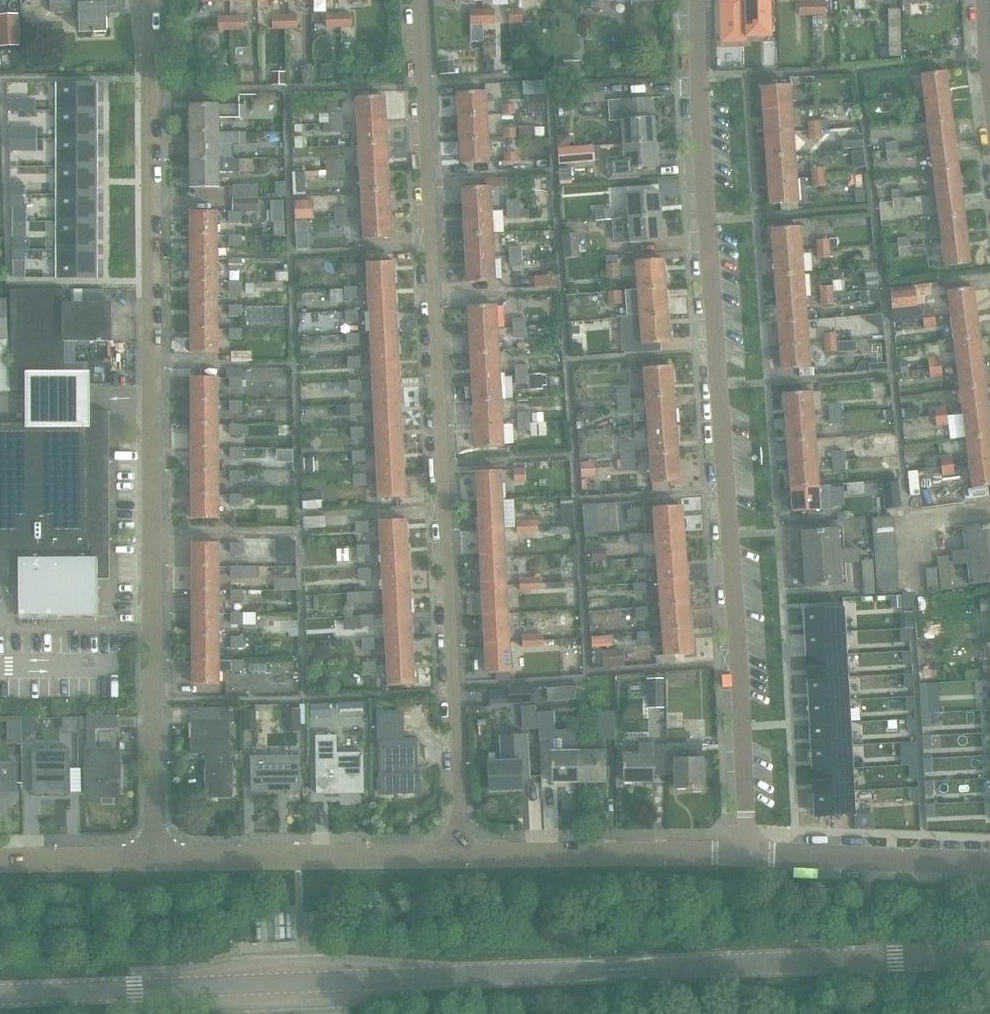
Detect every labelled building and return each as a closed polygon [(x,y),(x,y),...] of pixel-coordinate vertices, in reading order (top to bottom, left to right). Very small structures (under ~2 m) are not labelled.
[(52,9),(80,8),(81,32),(108,31),(107,6),(118,6),(118,0),(52,0),(52,9)] [(722,43),(746,42),(746,38),(768,37),(772,37),(771,0),(721,0),(722,43)] [(799,1),(799,15),(812,15),(812,0),(799,1)] [(825,0),(812,0),(812,15),(821,15),(825,15),(825,0)] [(856,10),(867,9),(867,0),(856,0),(856,10)] [(522,8),(510,8),(510,23),(522,23),(522,8)] [(471,24),(483,24),(483,9),(470,10),(471,24)] [(495,9),(483,9),(483,24),(496,23),(495,9)] [(888,47),(890,56),(901,55),(900,9),(887,9),(888,47)] [(326,14),(327,28),(339,28),(338,13),(326,14)] [(351,13),(338,13),(339,28),(351,27),(351,13)] [(20,47),(19,14),(0,15),(0,47),(20,47)] [(272,29),(285,29),(284,15),(272,15),(272,29)] [(297,15),(284,15),(285,29),(297,29),(297,15)] [(218,31),(231,30),(231,16),(218,16),(218,31)] [(243,16),(231,16),(231,30),(244,30),(243,16)] [(889,56),(890,56),(888,47),(879,47),(880,58),(889,58),(889,56)] [(22,51),(14,52),(14,62),(23,62),(22,51)] [(453,59),(440,60),(441,73),(454,72),(453,59)] [(579,59),(563,60),(564,75),(580,74),(579,59)] [(332,64),(320,64),(321,77),(332,77),(332,64)] [(922,74),(925,99),(950,95),(947,70),(922,74)] [(285,85),(285,71),(269,71),(269,85),(285,85)] [(98,82),(57,82),(57,111),(97,111),(98,82)] [(818,82),(804,83),(805,92),(818,92),(818,83),(818,82)] [(604,102),(602,83),(577,84),(578,104),(604,102)] [(762,87),(764,111),(791,109),(790,84),(762,87)] [(459,92),(460,117),(487,115),(486,91),(459,92)] [(544,93),(528,94),(529,111),(544,111),(544,93)] [(879,94),(880,104),(892,102),(891,93),(879,94)] [(953,119),(950,95),(925,99),(928,123),(953,119)] [(359,98),(360,121),(387,120),(386,96),(359,98)] [(14,97),(3,98),(4,108),(14,108),(14,97)] [(609,101),(611,121),(623,120),(625,143),(658,141),(656,116),(653,116),(652,98),(609,101)] [(894,111),(892,102),(880,104),(868,105),(869,114),(881,113),(894,111)] [(515,113),(515,104),(501,105),(502,114),(515,113)] [(191,105),(191,132),(220,132),(220,117),(247,117),(247,105),(191,105)] [(572,105),(561,105),(561,116),(572,115),(572,105)] [(793,132),(791,109),(764,111),(766,134),(793,132)] [(97,111),(57,111),(57,138),(97,138),(97,111)] [(320,123),(324,123),(342,123),(342,112),(319,113),(320,123)] [(488,138),(487,115),(460,117),(461,139),(488,138)] [(956,144),(953,119),(928,123),(931,147),(956,144)] [(360,121),(361,144),(388,143),(387,120),(360,121)] [(808,121),(808,130),(821,130),(821,120),(808,121)] [(343,131),(342,123),(324,123),(324,131),(343,131)] [(544,125),(534,126),(535,135),(545,135),(544,125)] [(534,126),(518,126),(519,136),(535,135),(534,126)] [(516,128),(502,128),(503,138),(516,137),(516,128)] [(14,130),(4,131),(4,139),(15,139),(14,130)] [(822,139),(821,130),(808,130),(809,140),(822,139)] [(247,145),(247,132),(220,132),(191,132),(191,159),(235,159),(235,145),(247,145)] [(264,132),(247,132),(247,145),(257,145),(257,138),(264,138),(264,132)] [(795,155),(793,132),(766,134),(767,158),(795,155)] [(564,135),(557,135),(558,147),(569,146),(569,139),(564,135)] [(862,136),(841,137),(842,151),(863,149),(862,136)] [(97,138),(57,138),(57,167),(97,167),(97,138)] [(490,162),(488,138),(461,139),(463,163),(490,162)] [(15,139),(4,139),(5,150),(15,149),(15,139)] [(626,157),(610,158),(606,158),(607,180),(639,178),(638,167),(659,166),(658,141),(625,143),(626,157)] [(897,141),(885,142),(885,143),(886,151),(898,150),(897,141)] [(361,144),(362,168),(390,166),(388,143),(361,144)] [(959,168),(956,144),(931,147),(934,171),(959,168)] [(558,148),(559,164),(578,163),(577,147),(558,148)] [(899,160),(898,150),(886,151),(887,161),(899,160)] [(517,161),(517,152),(504,152),(504,161),(517,161)] [(797,178),(795,155),(767,158),(769,180),(797,178)] [(192,187),(220,187),(220,172),(247,172),(247,159),(235,159),(191,159),(192,187)] [(331,160),(332,169),(345,169),(344,160),(331,160)] [(362,168),(364,191),(391,190),(390,166),(362,168)] [(97,167),(57,167),(58,195),(97,195),(97,167)] [(569,167),(559,168),(560,182),(570,182),(569,167)] [(810,168),(811,177),(825,176),(824,167),(810,168)] [(962,192),(959,168),(934,171),(937,195),(962,192)] [(346,179),(345,169),(332,169),(326,170),(326,180),(346,179)] [(825,186),(825,176),(811,177),(812,187),(825,186)] [(798,202),(797,178),(769,180),(771,204),(798,202)] [(286,181),(276,181),(276,196),(286,196),(286,181)] [(233,185),(233,198),(258,198),(258,184),(233,185)] [(18,185),(7,185),(7,194),(18,194),(18,185)] [(464,187),(465,212),(492,210),(491,186),(464,187)] [(892,199),(904,197),(903,188),(890,190),(892,199)] [(364,191),(365,215),(392,213),(391,190),(364,191)] [(629,192),(630,217),(663,215),(661,190),(629,192)] [(862,192),(853,192),(853,205),(863,204),(862,192)] [(965,216),(962,192),(937,195),(940,219),(965,216)] [(18,194),(7,194),(7,205),(18,205),(18,194)] [(97,195),(58,195),(58,223),(97,223),(97,195)] [(904,197),(892,199),(893,208),(906,206),(904,197)] [(258,212),(258,198),(233,198),(233,212),(229,212),(229,222),(241,222),(241,212),(258,212)] [(313,199),(295,199),(295,218),(313,217),(313,199)] [(519,199),(506,200),(507,218),(520,218),(519,199)] [(283,201),(271,201),(271,221),(283,222),(283,201)] [(333,207),(334,216),(347,216),(347,206),(333,207)] [(595,210),(596,220),(612,219),(614,219),(614,218),(613,208),(595,210)] [(493,234),(492,210),(465,212),(466,235),(493,234)] [(191,211),(192,235),(218,235),(218,211),(191,211)] [(366,239),(393,238),(392,213),(365,215),(366,239)] [(614,219),(612,219),(614,243),(632,242),(664,240),(663,215),(630,217),(614,218),(614,219)] [(348,225),(347,216),(334,216),(334,226),(348,225)] [(968,239),(965,216),(940,219),(943,242),(968,239)] [(97,223),(58,223),(57,251),(97,251),(97,223)] [(772,228),(774,252),(802,250),(800,226),(772,228)] [(308,231),(296,232),(297,249),(309,249),(308,231)] [(578,233),(562,234),(564,258),(580,257),(578,233)] [(495,256),(493,234),(466,235),(467,258),(495,256)] [(192,235),(192,258),(218,258),(218,235),(192,235)] [(242,246),(242,235),(229,236),(229,246),(242,246)] [(897,238),(898,247),(910,245),(909,236),(897,238)] [(837,238),(816,240),(817,249),(830,248),(837,248),(837,238)] [(971,264),(968,239),(943,242),(946,267),(971,264)] [(508,246),(509,265),(523,265),(522,245),(508,246)] [(910,245),(898,247),(899,256),(911,254),(910,245)] [(831,257),(830,248),(817,249),(817,258),(831,257)] [(804,274),(802,250),(774,252),(776,276),(804,274)] [(97,251),(57,251),(58,279),(97,278),(97,251)] [(553,255),(543,256),(544,269),(554,269),(553,255)] [(496,280),(495,256),(467,258),(469,282),(496,280)] [(192,258),(192,282),(218,281),(218,258),(192,258)] [(229,258),(229,269),(242,269),(242,258),(229,258)] [(638,260),(640,288),(668,286),(666,258),(638,260)] [(368,264),(369,288),(395,287),(394,262),(368,264)] [(343,274),(356,274),(356,263),(343,263),(343,274)] [(621,276),(620,263),(605,263),(606,276),(621,276)] [(279,268),(275,272),(275,281),(288,281),(288,268),(279,268)] [(806,297),(804,274),(776,276),(778,299),(806,297)] [(557,286),(557,275),(534,276),(535,287),(557,286)] [(192,282),(192,305),(218,305),(218,281),(192,282)] [(229,281),(229,292),(241,293),(242,282),(229,281)] [(820,286),(820,295),(833,295),(832,285),(820,286)] [(344,299),(357,298),(357,286),(344,286),(344,299)] [(640,288),(642,314),(669,312),(668,286),(640,288)] [(889,289),(894,322),(923,318),(935,317),(934,308),(922,309),(917,306),(914,286),(889,289)] [(396,310),(395,287),(369,288),(370,311),(396,310)] [(949,291),(952,316),(978,313),(974,287),(949,291)] [(64,335),(64,332),(64,328),(64,320),(64,301),(64,288),(13,288),(13,388),(65,388),(64,341),(64,335)] [(622,304),(621,290),(607,291),(608,305),(622,304)] [(821,305),(833,304),(833,295),(820,295),(821,305)] [(807,320),(806,297),(778,299),(779,322),(807,320)] [(6,299),(0,299),(0,339),(8,339),(6,299)] [(192,305),(192,328),(218,328),(218,305),(192,305)] [(242,316),(242,305),(229,305),(230,316),(242,316)] [(470,306),(471,330),(498,329),(497,305),(470,306)] [(111,307),(64,307),(65,345),(111,345),(111,307)] [(345,322),(358,321),(358,310),(345,310),(345,322)] [(397,333),(396,310),(370,311),(371,334),(397,333)] [(660,341),(662,341),(671,340),(669,312),(642,314),(642,316),(622,318),(622,320),(620,320),(622,351),(624,351),(624,353),(661,350),(660,341)] [(981,337),(978,313),(952,316),(955,341),(981,337)] [(882,315),(864,317),(864,323),(878,330),(883,330),(882,315)] [(525,336),(525,317),(512,318),(513,337),(525,336)] [(936,327),(935,317),(923,318),(924,328),(936,327)] [(809,342),(807,320),(779,322),(781,345),(809,342)] [(192,353),(219,352),(218,328),(192,328),(192,353)] [(229,328),(229,339),(242,339),(242,328),(229,328)] [(499,352),(498,329),(471,330),(472,354),(499,352)] [(823,333),(823,342),(836,341),(836,332),(823,333)] [(347,345),(359,344),(359,333),(346,334),(347,345)] [(399,357),(397,333),(371,334),(373,358),(399,357)] [(984,362),(981,337),(955,341),(958,365),(984,362)] [(8,349),(8,339),(0,339),(0,350),(8,349)] [(824,351),(837,350),(836,341),(823,342),(824,351)] [(811,366),(809,342),(781,345),(783,368),(799,367),(811,366)] [(582,344),(572,344),(573,358),(582,357),(582,344)] [(9,359),(8,349),(0,350),(0,360),(9,359)] [(253,351),(231,351),(231,362),(253,361),(253,351)] [(500,376),(499,352),(472,354),(473,377),(500,376)] [(347,367),(360,367),(360,356),(347,356),(347,367)] [(400,380),(399,357),(373,358),(374,381),(400,380)] [(927,358),(928,368),(941,367),(940,357),(927,358)] [(9,359),(0,360),(0,392),(10,392),(9,359)] [(102,362),(87,362),(87,369),(87,383),(102,382),(102,362)] [(906,362),(898,362),(899,374),(907,373),(906,362)] [(987,386),(984,362),(958,365),(961,389),(987,386)] [(528,372),(527,364),(514,365),(515,384),(528,383),(528,374),(528,372)] [(646,367),(648,396),(675,394),(673,365),(646,367)] [(811,366),(799,367),(799,376),(815,375),(814,366),(811,366)] [(942,377),(941,367),(928,368),(929,378),(942,377)] [(242,368),(226,368),(227,378),(229,378),(229,389),(242,389),(242,377),(242,368)] [(545,372),(528,372),(528,374),(528,383),(529,388),(541,387),(541,383),(545,383),(545,372)] [(192,376),(192,400),(219,400),(219,376),(192,376)] [(502,399),(500,376),(473,377),(474,400),(502,399)] [(348,380),(349,392),(362,391),(362,380),(348,380)] [(401,403),(400,380),(374,381),(375,405),(401,403)] [(630,398),(629,385),(615,386),(616,399),(630,398)] [(989,411),(987,386),(961,389),(964,414),(989,411)] [(785,393),(787,418),(814,416),(813,391),(785,393)] [(648,396),(650,424),(677,423),(675,394),(648,396)] [(631,411),(630,398),(616,399),(617,412),(631,411)] [(503,422),(502,399),(474,400),(475,423),(503,422)] [(192,400),(193,424),(219,424),(219,400),(192,400)] [(242,400),(229,400),(229,412),(242,412),(242,400)] [(350,416),(363,415),(362,403),(349,404),(350,416)] [(402,427),(401,403),(375,405),(376,428),(402,427)] [(827,404),(828,414),(842,413),(841,403),(827,404)] [(583,404),(575,413),(582,418),(586,418),(591,411),(583,404)] [(946,405),(934,406),(935,417),(947,416),(946,405)] [(917,408),(903,410),(905,421),(918,419),(917,408)] [(0,423),(0,568),(30,568),(30,578),(20,578),(20,598),(30,598),(30,615),(29,615),(29,617),(98,617),(98,578),(110,578),(110,414),(110,411),(87,411),(87,414),(87,421),(0,423)] [(517,412),(518,431),(531,431),(530,411),(517,412)] [(989,411),(964,414),(967,438),(989,436),(989,414),(989,411)] [(543,412),(532,413),(532,422),(543,422),(543,412)] [(891,412),(879,413),(880,423),(892,422),(891,412)] [(842,423),(842,413),(828,414),(829,423),(842,423)] [(816,439),(814,416),(787,418),(788,441),(816,439)] [(935,417),(936,427),(948,426),(947,416),(935,417)] [(504,446),(503,422),(475,423),(477,447),(504,446)] [(650,424),(651,453),(679,451),(677,423),(650,424)] [(193,424),(193,447),(219,447),(219,424),(193,424)] [(242,424),(229,424),(230,435),(242,435),(242,424)] [(350,427),(351,439),(364,438),(364,427),(350,427)] [(403,450),(402,427),(376,428),(377,451),(403,450)] [(873,434),(874,445),(886,444),(887,452),(895,452),(894,433),(873,434)] [(967,438),(970,462),(989,460),(989,436),(967,438)] [(818,462),(816,439),(788,441),(790,465),(818,462)] [(634,442),(619,443),(620,456),(635,455),(634,442)] [(193,447),(193,471),(219,471),(219,447),(193,447)] [(243,447),(230,447),(230,458),(243,458),(243,447)] [(277,449),(277,461),(292,461),(293,449),(277,449)] [(352,462),(365,461),(365,450),(352,450),(352,462)] [(404,473),(403,450),(377,451),(378,474),(404,473)] [(831,451),(832,461),(845,460),(844,450),(831,451)] [(653,483),(681,481),(679,451),(651,453),(653,483)] [(636,468),(635,455),(620,456),(620,459),(616,460),(617,470),(636,468)] [(953,464),(952,455),(939,456),(940,466),(953,464)] [(313,456),(303,457),(304,471),(314,471),(313,456)] [(937,457),(927,458),(928,467),(938,466),(937,457)] [(845,470),(845,460),(832,461),(832,471),(845,470)] [(970,462),(973,487),(989,485),(989,460),(970,462)] [(595,461),(580,462),(581,478),(596,477),(595,461)] [(819,485),(818,462),(790,465),(792,487),(819,485)] [(955,474),(953,464),(940,466),(942,476),(955,474)] [(525,481),(525,469),(514,469),(514,481),(525,481)] [(193,471),(193,494),(219,494),(219,471),(193,471)] [(230,482),(243,482),(243,471),(230,471),(230,482)] [(478,472),(479,502),(503,501),(501,471),(478,472)] [(353,474),(353,485),(366,484),(366,473),(353,474)] [(405,497),(404,473),(378,474),(379,498),(405,497)] [(902,507),(898,480),(882,482),(885,509),(902,507)] [(821,509),(819,485),(792,487),(793,511),(821,509)] [(193,519),(219,519),(219,494),(193,494),(193,519)] [(243,494),(229,494),(229,505),(243,505),(243,494)] [(573,496),(563,497),(564,517),(565,526),(574,526),(573,496)] [(504,529),(503,501),(479,502),(480,530),(504,529)] [(655,507),(657,532),(684,530),(683,505),(655,507)] [(641,519),(640,508),(627,509),(628,520),(641,519)] [(303,527),(326,526),(325,516),(303,517),(303,527)] [(873,518),(874,529),(895,528),(894,517),(873,518)] [(381,521),(382,545),(408,544),(407,520),(381,521)] [(517,533),(538,532),(538,520),(516,521),(517,533)] [(368,533),(368,521),(355,521),(355,533),(368,533)] [(597,524),(584,525),(585,537),(597,536),(597,524)] [(954,558),(989,553),(989,526),(968,529),(971,549),(954,552),(954,558)] [(874,529),(875,540),(895,538),(895,528),(874,529)] [(505,557),(504,529),(480,530),(482,559),(505,557)] [(803,532),(805,559),(858,555),(858,549),(840,550),(839,529),(803,532)] [(657,532),(658,556),(686,554),(684,530),(657,532)] [(643,545),(642,532),(628,533),(630,546),(643,545)] [(875,540),(875,550),(896,549),(895,538),(875,540)] [(296,541),(277,541),(277,562),(296,562),(296,541)] [(193,543),(193,566),(220,566),(220,542),(193,543)] [(243,542),(230,542),(230,554),(243,553),(243,542)] [(370,556),(369,544),(356,545),(357,556),(370,556)] [(409,568),(408,544),(382,545),(383,569),(409,568)] [(605,548),(591,549),(592,561),(606,560),(605,548)] [(347,549),(337,549),(337,560),(347,560),(347,549)] [(875,550),(876,561),(897,560),(896,549),(875,550)] [(989,581),(989,553),(954,558),(955,564),(973,562),(976,583),(989,581)] [(658,556),(660,580),(688,579),(686,554),(658,556)] [(841,563),(859,562),(858,555),(805,559),(807,586),(843,584),(841,563)] [(943,590),(954,589),(949,555),(938,557),(943,590)] [(507,586),(505,557),(482,559),(483,587),(507,586)] [(644,568),(643,557),(624,558),(625,565),(632,565),(633,569),(644,568)] [(873,560),(861,561),(864,595),(876,594),(873,560)] [(876,561),(877,572),(898,570),(897,560),(876,561)] [(193,566),(193,589),(220,589),(220,566),(193,566)] [(255,566),(230,566),(230,578),(255,578),(255,566)] [(928,589),(938,589),(937,567),(926,568),(928,589)] [(358,580),(371,580),(371,568),(357,568),(358,580)] [(410,591),(409,568),(383,569),(384,591),(384,592),(410,591)] [(877,572),(878,582),(898,581),(898,570),(877,572)] [(541,577),(519,578),(519,591),(541,590),(541,577)] [(298,578),(274,578),(274,589),(298,589),(298,578)] [(660,580),(662,605),(689,603),(688,579),(660,580)] [(878,593),(899,592),(898,581),(878,582),(878,593)] [(646,594),(645,582),(632,582),(633,594),(646,594)] [(508,614),(507,586),(483,587),(485,616),(508,614)] [(193,589),(193,613),(220,613),(220,589),(193,589)] [(244,590),(230,589),(230,601),(243,601),(244,590)] [(385,602),(385,615),(411,614),(410,591),(384,592),(384,591),(347,592),(347,604),(385,602)] [(912,594),(904,594),(904,595),(904,607),(904,608),(912,608),(912,594)] [(904,595),(891,596),(892,607),(904,607),(904,595)] [(980,601),(981,610),(989,610),(989,600),(980,601)] [(662,605),(663,629),(691,628),(689,603),(662,605)] [(648,606),(634,607),(635,618),(648,617),(648,606)] [(844,608),(804,610),(805,633),(845,631),(844,608)] [(193,613),(193,636),(220,636),(220,613),(193,613)] [(256,613),(230,613),(230,624),(256,624),(256,613)] [(412,638),(411,614),(385,615),(386,639),(412,638)] [(509,642),(508,614),(485,616),(486,644),(509,642)] [(373,625),(373,615),(360,615),(360,616),(344,617),(345,627),(373,625)] [(665,655),(693,653),(691,628),(663,629),(665,655)] [(908,628),(900,629),(901,642),(909,642),(908,628)] [(638,643),(650,642),(649,631),(636,632),(636,638),(638,643)] [(845,631),(805,633),(806,656),(846,654),(845,631)] [(522,647),(544,646),(543,633),(522,635),(522,647)] [(612,634),(592,635),(592,646),(613,645),(612,634)] [(220,660),(220,636),(193,636),(193,660),(220,660)] [(243,648),(244,636),(230,636),(230,647),(243,648)] [(362,650),(375,650),(374,637),(361,638),(362,650)] [(414,660),(412,638),(386,639),(388,662),(414,660)] [(511,671),(509,642),(486,644),(487,672),(511,671)] [(623,650),(602,651),(602,668),(624,667),(623,650)] [(910,651),(902,651),(903,665),(911,664),(910,651)] [(846,654),(806,656),(807,679),(847,677),(846,654)] [(194,684),(220,684),(220,670),(233,669),(233,670),(245,670),(245,660),(220,660),(193,660),(194,684)] [(415,684),(414,660),(388,662),(389,685),(415,684)] [(362,661),(363,674),(375,673),(375,661),(362,661)] [(261,664),(247,664),(247,674),(261,674),(261,664)] [(932,670),(923,670),(923,680),(932,679),(932,670)] [(912,673),(905,674),(905,687),(913,687),(912,673)] [(847,677),(807,679),(809,702),(849,700),(847,677)] [(664,678),(647,679),(647,693),(664,693),(664,678)] [(928,683),(920,684),(920,697),(928,697),(928,683)] [(536,702),(535,685),(507,687),(508,704),(536,702)] [(914,696),(906,696),(907,710),(915,710),(914,696)] [(849,700),(809,702),(810,725),(850,723),(849,700)] [(362,701),(339,702),(339,712),(363,711),(362,701)] [(205,794),(234,794),(233,766),(229,766),(229,723),(233,723),(233,708),(193,708),(193,754),(208,753),(208,765),(205,765),(205,794)] [(300,708),(284,709),(285,732),(301,731),(300,708)] [(255,709),(242,709),(242,729),(255,729),(255,709)] [(402,710),(376,711),(377,739),(379,739),(379,774),(379,780),(380,780),(380,790),(379,790),(380,793),(393,793),(393,791),(418,790),(418,780),(420,780),(419,772),(416,772),(415,738),(403,738),(402,710)] [(551,738),(555,738),(555,730),(554,711),(537,712),(539,739),(551,738)] [(614,740),(614,711),(598,712),(598,740),(614,740)] [(929,713),(921,713),(922,727),(930,726),(929,713)] [(87,716),(78,716),(79,729),(87,729),(87,716)] [(88,795),(119,795),(118,762),(107,762),(107,751),(97,751),(97,728),(118,728),(118,716),(87,716),(87,729),(88,795)] [(36,717),(22,718),(23,740),(37,740),(36,717)] [(915,719),(907,719),(908,733),(916,732),(915,719)] [(850,723),(810,725),(811,748),(851,745),(850,723)] [(555,738),(551,738),(551,752),(552,780),(578,780),(578,751),(578,730),(563,730),(555,730),(555,738)] [(667,770),(667,763),(667,744),(667,733),(654,733),(654,744),(652,744),(652,752),(623,753),(624,780),(654,780),(654,770),(667,770)] [(522,774),(529,774),(527,735),(502,736),(504,762),(490,762),(491,790),(523,788),(522,774)] [(930,735),(922,736),(923,749),(931,749),(930,735)] [(340,788),(364,788),(364,753),(329,754),(329,736),(316,736),(317,778),(327,778),(327,793),(340,793),(340,788)] [(916,742),(908,742),(909,756),(917,755),(916,742)] [(703,744),(667,744),(667,763),(676,763),(676,789),(703,789),(703,744)] [(851,745),(811,748),(812,771),(852,768),(851,745)] [(42,794),(70,794),(70,749),(33,749),(33,779),(42,779),(42,794)] [(578,751),(578,780),(578,781),(605,781),(604,751),(578,751)] [(288,793),(302,793),(301,755),(251,756),(251,763),(253,763),(254,792),(280,791),(280,786),(288,786),(288,793)] [(931,758),(923,759),(924,772),(932,772),(931,758)] [(16,790),(16,762),(0,762),(0,791),(16,790)] [(917,765),(909,765),(910,778),(918,778),(917,765)] [(852,768),(812,771),(813,794),(853,791),(852,768)] [(932,781),(924,781),(925,795),(933,794),(932,781)] [(918,787),(910,788),(911,801),(919,801),(918,787)] [(853,791),(813,794),(815,817),(855,815),(853,791)] [(933,804),(925,804),(926,817),(934,817),(933,804)]
